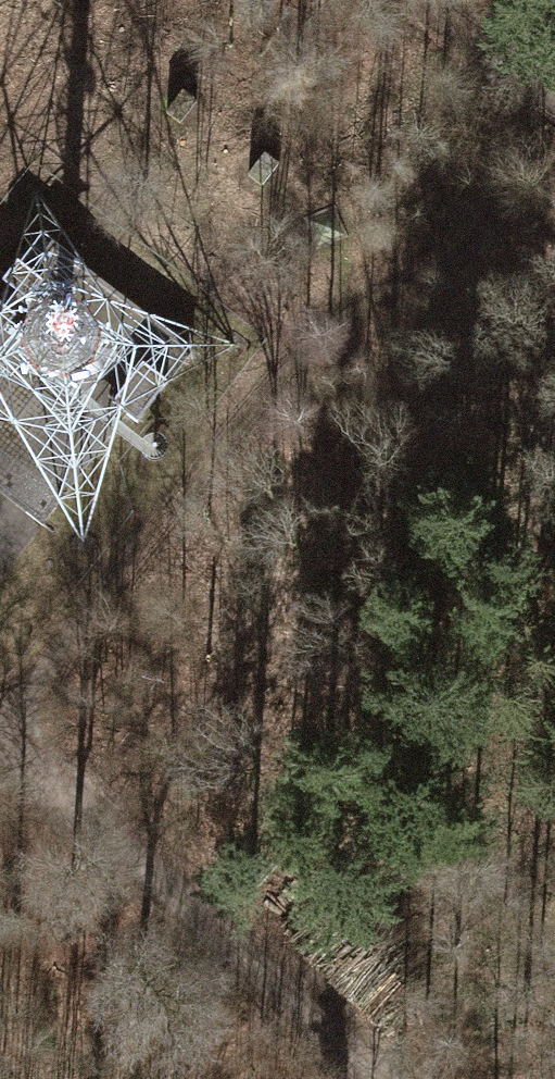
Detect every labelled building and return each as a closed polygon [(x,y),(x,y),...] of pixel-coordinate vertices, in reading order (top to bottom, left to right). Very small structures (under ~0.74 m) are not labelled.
[(0,278),(0,492),(54,533),(187,360),(30,239),(0,278)]
